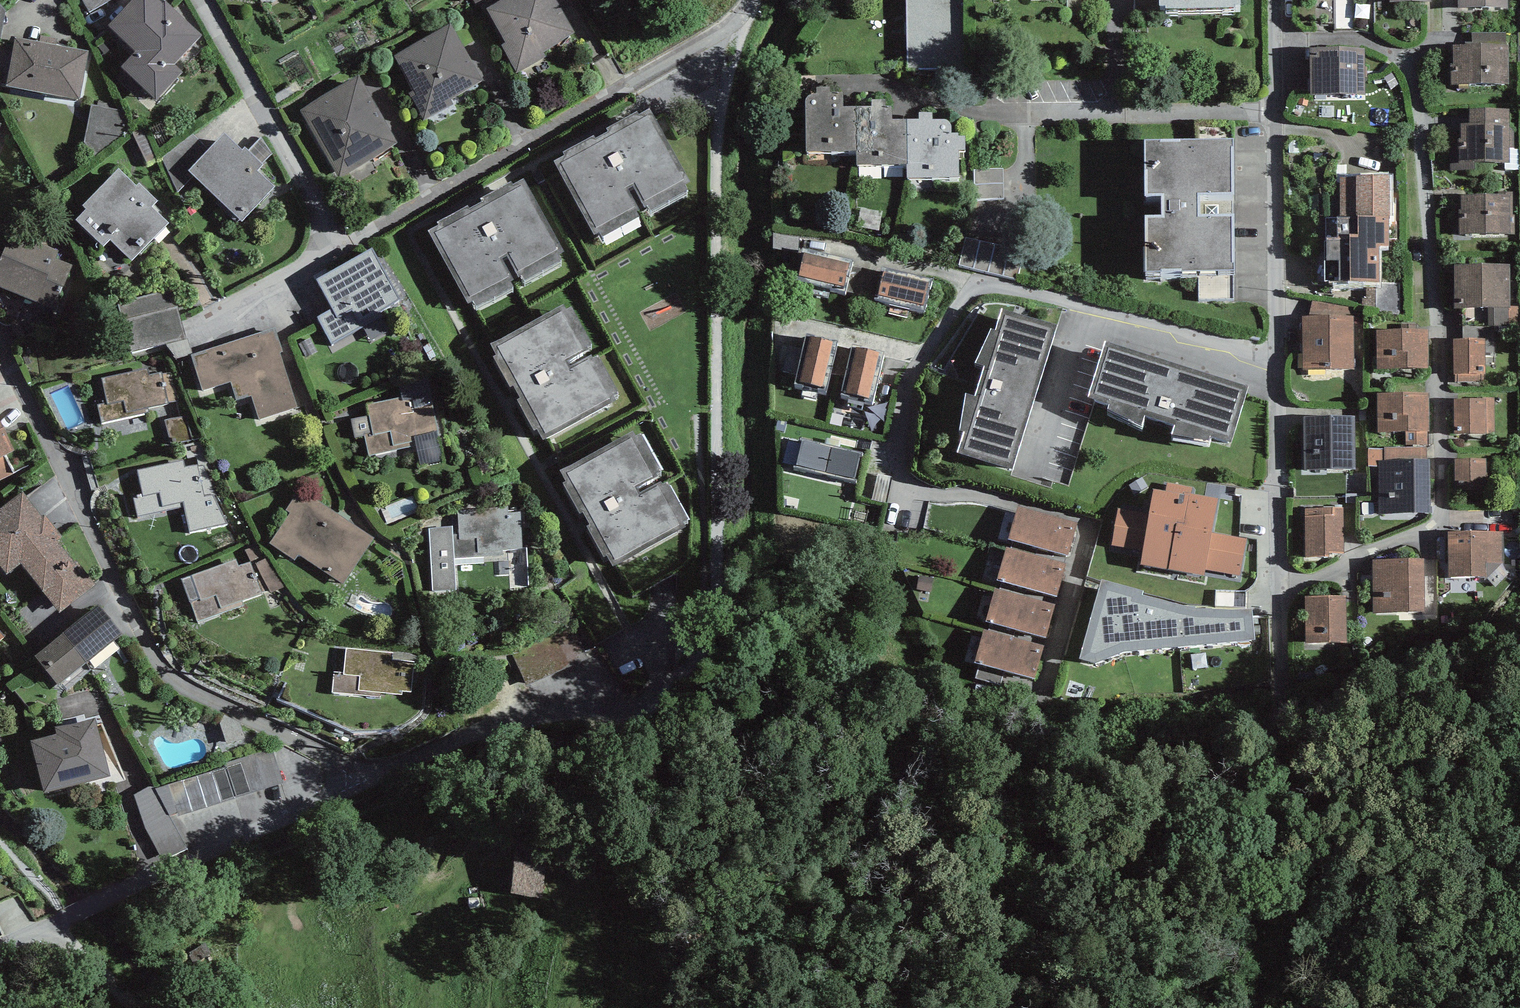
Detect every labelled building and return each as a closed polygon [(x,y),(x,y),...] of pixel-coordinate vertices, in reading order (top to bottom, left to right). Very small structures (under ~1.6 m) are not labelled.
[(108,29),(135,54),(120,70),(156,103),(182,75),(174,67),(201,38),(164,3),(162,6),(155,0),(136,0),(108,29)] [(487,12),(518,66),(574,34),(555,0),(508,0),(487,12)] [(907,73),(966,72),(965,0),(906,0),(907,73)] [(1135,14),(1166,13),(1166,16),(1235,15),(1235,12),(1241,12),(1240,0),(1134,0),(1135,14)] [(1385,9),(1434,9),(1434,0),(1385,0),(1385,9)] [(1457,15),(1510,15),(1510,0),(1458,0),(1457,15)] [(483,84),(451,28),(394,60),(426,116),(483,84)] [(90,55),(16,41),(7,90),(81,104),(90,55)] [(1366,51),(1311,52),(1311,98),(1366,98),(1366,51)] [(1511,53),(1454,53),(1455,92),(1512,92),(1511,53)] [(398,148),(359,79),(301,112),(340,181),(398,148)] [(806,106),(806,155),(857,155),(857,169),(907,169),(907,182),(960,181),(959,154),(966,154),(966,139),(959,140),(959,137),(952,137),(952,130),(951,128),(950,126),(948,125),(945,124),(933,124),(933,116),(919,117),(919,123),(893,124),(893,110),(887,110),(887,103),(871,103),(871,110),(844,111),(844,97),(831,97),(831,91),(817,91),(817,99),(812,99),(809,100),(807,101),(806,103),(806,106)] [(95,110),(89,147),(122,152),(128,116),(95,110)] [(1468,114),(1469,128),(1462,128),(1462,146),(1452,147),(1453,175),(1515,172),(1512,112),(1468,114)] [(689,196),(648,121),(561,169),(602,243),(640,222),(638,218),(640,216),(628,195),(633,192),(645,213),(647,212),(650,217),(689,196)] [(210,148),(193,135),(162,160),(178,194),(193,180),(242,227),(277,191),(260,175),(265,169),(262,166),(273,155),(261,138),(248,153),(245,150),(242,153),(224,134),(210,148)] [(1233,146),(1145,147),(1145,201),(1163,201),(1164,224),(1148,224),(1148,275),(1233,275),(1233,223),(1199,223),(1199,200),(1233,200),(1233,146)] [(1004,170),(975,171),(975,201),(1004,200),(1004,170)] [(135,187),(119,171),(83,209),(87,212),(75,224),(104,251),(110,245),(132,265),(169,225),(153,210),(159,204),(138,185),(135,187)] [(1388,180),(1340,181),(1340,219),(1325,219),(1326,287),(1366,287),(1366,299),(1362,299),(1362,311),(1400,311),(1400,283),(1379,284),(1379,249),(1389,248),(1388,180)] [(563,265),(522,190),(435,238),(476,312),(514,291),(511,287),(514,286),(502,264),(507,261),(519,282),(521,281),(524,286),(563,265)] [(1516,200),(1460,200),(1460,242),(1516,242),(1516,200)] [(11,235),(0,263),(0,291),(55,312),(72,268),(55,262),(59,253),(11,235)] [(1023,251),(966,239),(959,268),(1017,280),(1023,251)] [(402,301),(374,251),(317,283),(333,312),(319,320),(333,346),(383,318),(380,313),(402,301)] [(849,268),(805,257),(799,280),(844,291),(849,268)] [(883,275),(854,268),(848,293),(875,299),(874,303),(925,315),(932,283),(883,271),(883,275)] [(1514,270),(1455,271),(1456,316),(1488,315),(1488,333),(1516,333),(1514,270)] [(176,300),(125,311),(135,358),(187,347),(176,300)] [(571,310),(496,351),(544,438),(618,397),(597,359),(593,362),(592,359),(570,371),(567,366),(588,354),(587,352),(592,349),(571,310)] [(1057,330),(1002,314),(995,334),(991,333),(975,367),(984,370),(976,400),(966,398),(960,435),(964,436),(957,457),(1013,474),(1057,330)] [(1354,319),(1303,319),(1303,372),(1354,372),(1354,319)] [(275,329),(191,357),(203,394),(232,384),(238,401),(252,397),(260,421),(298,409),(280,354),(283,353),(275,329)] [(1429,332),(1376,333),(1377,372),(1429,371),(1429,332)] [(832,346),(809,341),(799,386),(822,391),(832,346)] [(1487,345),(1455,346),(1455,384),(1486,384),(1487,345)] [(1250,393),(1105,348),(1088,403),(1109,410),(1108,415),(1143,431),(1146,424),(1175,431),(1172,441),(1209,449),(1211,443),(1232,450),(1250,393)] [(879,357),(857,352),(846,397),(869,402),(879,357)] [(107,404),(97,406),(101,424),(150,413),(149,409),(168,404),(167,403),(177,400),(171,373),(163,375),(163,373),(151,376),(149,368),(101,380),(107,404)] [(431,393),(366,406),(376,455),(441,442),(431,393)] [(1428,397),(1378,397),(1378,435),(1405,435),(1405,446),(1428,446),(1428,397)] [(1494,404),(1456,405),(1457,443),(1494,443),(1494,404)] [(1355,419),(1304,420),(1305,473),(1355,473),(1355,419)] [(14,474),(5,457),(15,452),(0,421),(0,481),(14,474)] [(641,437),(566,478),(614,565),(689,524),(668,486),(663,489),(662,486),(640,498),(637,493),(659,482),(657,479),(662,476),(641,437)] [(861,457),(802,443),(796,469),(854,483),(861,457)] [(1429,449),(1368,450),(1369,467),(1379,467),(1380,517),(1430,516),(1429,449)] [(185,463),(139,472),(145,497),(134,499),(138,517),(185,507),(184,503),(217,497),(204,465),(186,468),(185,463)] [(1494,465),(1455,465),(1455,498),(1494,498),(1494,465)] [(1118,511),(1112,546),(1143,552),(1140,567),(1204,579),(1205,570),(1240,576),(1247,541),(1212,535),(1218,501),(1191,497),(1193,489),(1167,484),(1165,495),(1154,493),(1149,517),(1118,511)] [(378,538),(300,489),(286,512),(290,514),(270,546),(344,592),(378,538)] [(22,494),(0,511),(0,570),(7,578),(22,566),(59,612),(93,586),(57,541),(62,538),(44,516),(42,519),(22,494)] [(454,527),(427,529),(432,594),(458,593),(456,561),(509,557),(511,588),(530,587),(528,551),(522,551),(519,515),(508,516),(507,508),(458,512),(459,535),(455,535),(454,527)] [(1078,525),(1019,510),(1008,544),(1068,561),(1078,525)] [(1343,511),(1306,511),(1306,561),(1330,561),(1330,556),(1344,556),(1343,511)] [(1504,537),(1449,539),(1451,588),(1481,586),(1481,569),(1505,568),(1504,537)] [(1067,566),(1007,551),(997,585),(1057,601),(1067,566)] [(237,559),(181,580),(197,623),(242,606),(241,602),(263,594),(250,561),(239,566),(237,559)] [(1427,561),(1371,565),(1374,612),(1406,610),(1407,624),(1432,622),(1427,561)] [(1144,595),(1102,584),(1079,664),(1096,669),(1124,657),(1256,644),(1252,613),(1231,614),(1199,613),(1178,609),(1143,599),(1144,595)] [(1055,606),(996,591),(986,625),(1046,642),(1055,606)] [(1346,599),(1302,601),(1304,653),(1348,651),(1346,599)] [(122,635),(98,606),(35,659),(58,687),(122,635)] [(1045,648),(986,633),(975,667),(1035,683),(1045,648)] [(343,674),(333,673),(331,695),(382,700),(382,695),(402,697),(402,693),(410,693),(413,664),(392,662),(393,654),(345,650),(343,674)] [(55,740),(32,746),(44,797),(111,780),(96,720),(53,731),(55,740)] [(548,837),(517,834),(510,896),(541,899),(548,837)]
